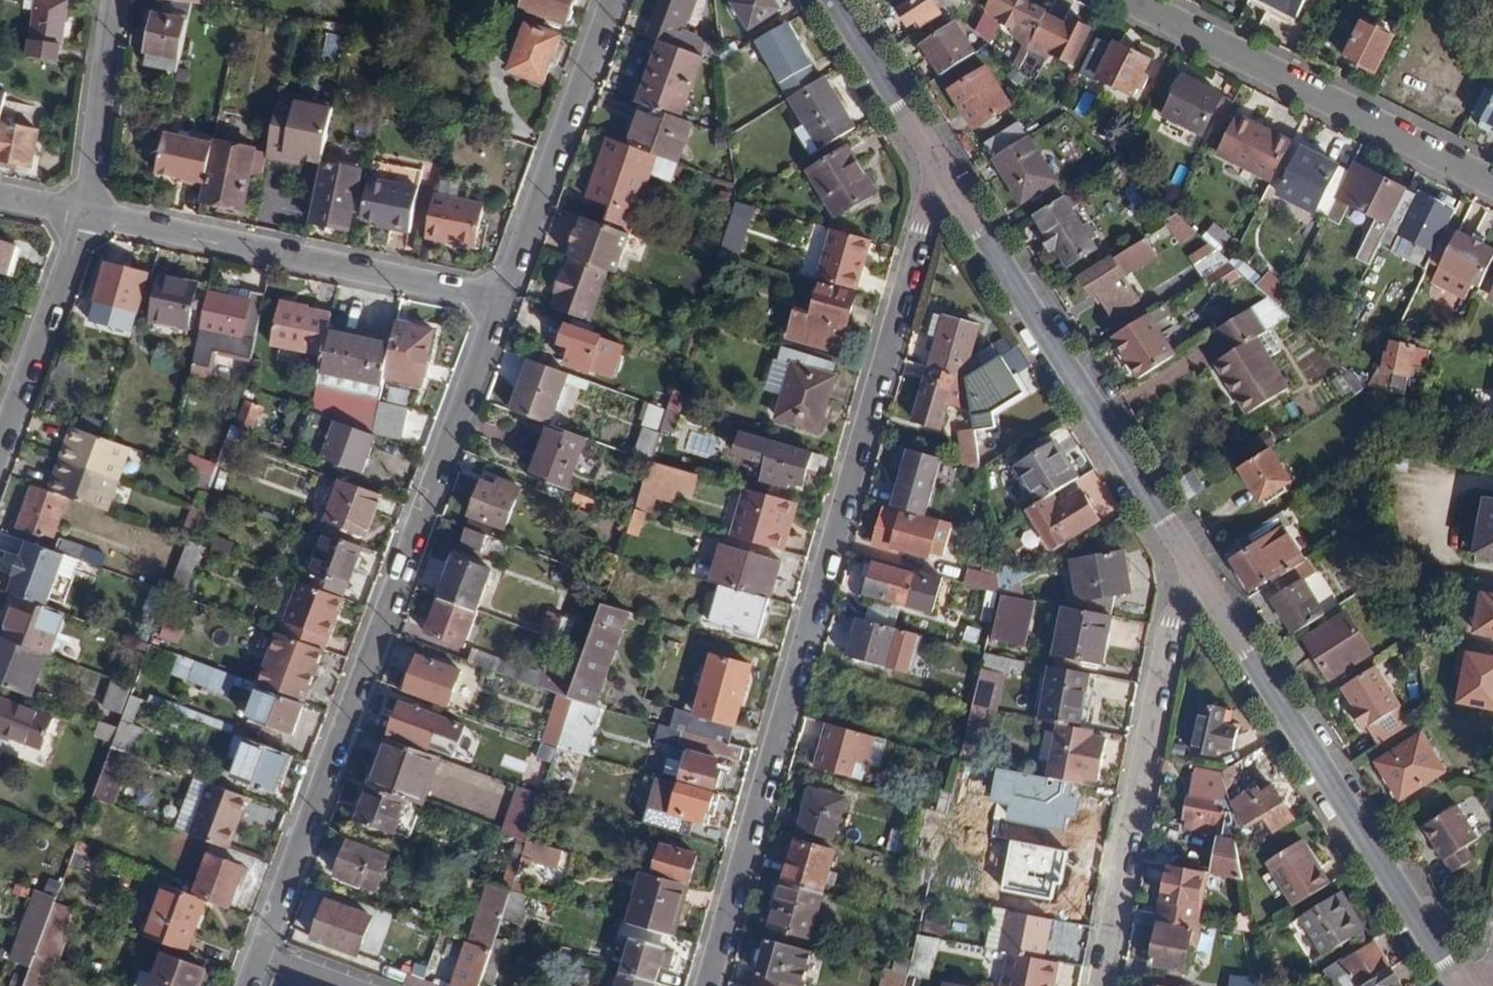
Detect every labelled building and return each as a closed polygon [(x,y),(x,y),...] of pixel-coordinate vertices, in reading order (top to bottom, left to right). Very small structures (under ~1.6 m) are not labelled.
[(60,62),(67,1),(58,0),(29,0),(27,9),(35,10),(29,58),(60,62)] [(155,3),(201,9),(202,0),(155,0),(155,3)] [(573,0),(526,0),(523,8),(565,23),(573,0)] [(662,42),(703,56),(722,63),(720,51),(720,45),(697,37),(697,34),(684,30),(687,20),(694,0),(663,0),(649,37),(662,42)] [(687,20),(693,23),(700,0),(694,0),(687,20)] [(735,3),(741,13),(750,28),(780,9),(774,0),(740,0),(735,3)] [(933,0),(916,0),(900,10),(911,26),(920,20),(923,25),(941,12),(933,0)] [(953,9),(958,14),(965,0),(943,0),(953,9)] [(1029,50),(1047,13),(1028,3),(1021,18),(1009,11),(1014,0),(991,0),(976,30),(991,44),(1001,25),(1029,50)] [(1021,0),(1014,0),(1009,11),(1021,18),(1028,3),(1021,0)] [(1297,18),(1305,0),(1262,0),(1297,18)] [(741,13),(735,3),(730,6),(736,17),(741,13)] [(178,71),(189,20),(156,13),(146,64),(178,71)] [(1074,64),(1091,30),(1071,20),(1055,53),(1074,64)] [(922,44),(942,76),(976,54),(956,22),(922,44)] [(1375,71),(1392,38),(1363,23),(1346,55),(1375,71)] [(545,82),(561,36),(529,24),(513,70),(545,82)] [(765,54),(756,42),(747,48),(755,60),(759,58),(779,90),(816,65),(796,34),(765,54)] [(640,103),(645,105),(681,118),(703,56),(662,42),(640,103)] [(720,51),(722,63),(740,52),(734,43),(720,51)] [(1133,95),(1150,60),(1117,43),(1099,78),(1133,95)] [(1011,106),(987,69),(951,91),(975,129),(1011,106)] [(796,131),(812,155),(856,127),(824,77),(790,98),(806,124),(796,131)] [(1203,134),(1222,97),(1185,77),(1166,115),(1203,134)] [(32,166),(39,131),(2,124),(7,93),(0,92),(0,160),(32,166)] [(287,166),(298,105),(298,99),(281,96),(269,163),(287,166)] [(1482,121),(1492,127),(1492,100),(1482,121)] [(287,166),(325,173),(326,163),(336,113),(298,105),(287,166)] [(645,105),(631,146),(679,164),(694,123),(681,118),(645,105)] [(1292,143),(1240,117),(1222,154),(1273,180),(1292,143)] [(148,145),(162,147),(165,136),(167,123),(153,120),(148,145)] [(984,143),(993,157),(1029,135),(1019,121),(984,143)] [(1029,135),(993,157),(1022,203),(1058,181),(1029,135)] [(162,147),(156,174),(177,178),(188,180),(188,184),(205,188),(211,161),(214,145),(165,136),(162,147)] [(225,144),(215,142),(214,145),(211,161),(221,163),(225,144)] [(607,146),(604,155),(631,165),(634,156),(607,146)] [(876,193),(849,148),(810,173),(836,216),(876,193)] [(1314,212),(1337,166),(1302,149),(1281,194),(1314,212)] [(631,165),(604,155),(589,195),(616,205),(631,165)] [(375,157),(363,219),(385,223),(385,227),(409,233),(421,166),(375,157)] [(350,231),(362,171),(326,163),(325,173),(313,224),(350,231)] [(1407,191),(1353,163),(1336,197),(1379,219),(1366,245),(1377,251),(1389,227),(1407,191)] [(220,204),(228,205),(243,209),(250,176),(211,168),(205,201),(220,204)] [(1448,226),(1454,213),(1408,190),(1407,191),(1389,227),(1436,251),(1448,227),(1448,226)] [(435,195),(427,237),(477,247),(484,206),(435,195)] [(1065,196),(1036,215),(1048,234),(1044,236),(1052,250),(1058,248),(1069,266),(1096,249),(1085,232),(1086,230),(1065,196)] [(1177,214),(1163,222),(1172,236),(1180,231),(1188,239),(1196,230),(1177,214)] [(569,256),(571,257),(608,270),(614,273),(623,250),(628,234),(583,218),(577,232),(573,231),(570,241),(574,242),(569,256)] [(1203,240),(1223,250),(1231,234),(1212,224),(1203,240)] [(868,240),(813,225),(812,231),(831,237),(819,280),(854,290),(868,240)] [(1448,226),(1448,227),(1436,251),(1430,262),(1440,267),(1458,231),(1448,226)] [(728,230),(720,252),(736,257),(742,234),(728,230)] [(1458,231),(1440,267),(1480,287),(1492,260),(1492,249),(1483,244),(1472,239),(1458,231)] [(644,239),(628,234),(623,250),(630,253),(644,239)] [(1486,240),(1474,234),(1472,239),(1483,244),(1486,240)] [(1147,238),(1113,259),(1083,278),(1095,298),(1100,294),(1115,315),(1139,299),(1124,276),(1157,254),(1147,238)] [(8,273),(16,248),(0,243),(0,271),(8,273)] [(1230,261),(1218,250),(1198,262),(1208,276),(1230,261)] [(720,252),(716,265),(714,272),(726,275),(728,268),(737,271),(741,258),(736,257),(720,252)] [(558,293),(553,307),(590,321),(608,270),(571,257),(563,278),(561,278),(556,292),(558,293)] [(137,310),(147,273),(108,263),(98,300),(137,310)] [(189,328),(197,283),(162,277),(154,321),(189,328)] [(839,351),(854,297),(823,288),(813,318),(797,314),(791,337),(839,351)] [(252,301),(208,291),(194,361),(213,364),(219,337),(255,345),(265,297),(253,295),(252,301)] [(1253,307),(1267,330),(1290,315),(1269,296),(1253,307)] [(329,331),(332,316),(282,307),(274,347),(323,356),(329,331)] [(1253,307),(1212,333),(1226,356),(1216,362),(1248,414),(1289,388),(1258,338),(1268,331),(1267,330),(1253,307)] [(1115,335),(1142,379),(1177,356),(1150,312),(1115,335)] [(929,334),(937,336),(942,316),(934,314),(929,334)] [(937,336),(929,366),(967,376),(999,357),(992,345),(970,357),(978,326),(942,316),(937,336)] [(434,331),(396,323),(392,344),(385,377),(422,385),(434,331)] [(588,371),(600,339),(568,327),(562,344),(570,348),(565,363),(588,371)] [(392,344),(329,331),(323,356),(312,410),(337,420),(374,434),(374,433),(380,402),(385,377),(392,344)] [(1317,340),(1327,350),(1334,337),(1323,331),(1317,340)] [(1327,350),(1369,387),(1376,371),(1334,337),(1327,350)] [(1390,344),(1385,355),(1383,372),(1410,378),(1411,370),(1431,373),(1435,352),(1390,344)] [(836,363),(783,347),(780,362),(794,366),(786,395),(780,419),(820,431),(836,375),(833,374),(836,363)] [(999,357),(967,376),(976,435),(976,436),(984,435),(981,415),(989,410),(990,412),(1022,393),(999,357)] [(513,410),(551,424),(569,373),(531,360),(513,410)] [(775,392),(786,395),(794,366),(780,362),(777,361),(770,383),(776,386),(775,392)] [(967,376),(929,366),(915,420),(941,427),(951,393),(963,396),(967,376)] [(387,401),(407,405),(410,390),(390,386),(387,401)] [(675,388),(668,410),(681,413),(688,392),(675,388)] [(408,409),(380,402),(374,433),(402,439),(408,409)] [(259,415),(262,410),(247,404),(240,424),(251,428),(257,415),(259,415)] [(681,413),(668,410),(662,429),(675,433),(681,413)] [(363,473),(378,436),(374,434),(337,420),(323,458),(363,473)] [(551,424),(532,476),(567,488),(572,473),(596,481),(603,463),(580,454),(585,437),(551,424)] [(72,445),(67,459),(118,478),(130,447),(70,426),(64,443),(72,445)] [(644,429),(635,455),(651,461),(660,435),(644,429)] [(965,464),(980,469),(976,436),(961,437),(965,464)] [(1259,456),(1271,449),(1262,436),(1251,443),(1259,456)] [(239,442),(226,438),(219,457),(232,462),(239,442)] [(1039,502),(1080,476),(1057,441),(1017,466),(1039,502)] [(64,443),(59,457),(67,459),(72,445),(64,443)] [(817,475),(823,458),(772,443),(761,482),(789,490),(789,485),(804,489),(809,472),(817,475)] [(1259,456),(1241,468),(1261,500),(1291,480),(1271,449),(1259,456)] [(947,459),(912,450),(902,485),(908,487),(902,508),(931,516),(934,517),(940,495),(938,494),(947,459)] [(186,456),(182,465),(211,476),(215,467),(186,456)] [(67,459),(59,457),(55,471),(62,474),(67,459)] [(48,490),(67,497),(107,511),(118,478),(67,459),(62,474),(55,471),(48,490)] [(1039,502),(1027,509),(1052,549),(1098,519),(1080,490),(1086,486),(1080,476),(1039,502)] [(367,533),(381,495),(342,480),(328,519),(367,533)] [(506,527),(519,488),(501,481),(499,487),(484,482),(472,515),(506,527)] [(48,490),(36,485),(21,526),(42,534),(43,530),(54,534),(67,497),(48,490)] [(733,537),(785,552),(789,535),(784,533),(793,502),(747,489),(733,537)] [(588,496),(577,492),(575,501),(584,505),(588,496)] [(1486,499),(1475,553),(1492,556),(1492,501),(1486,499)] [(789,535),(798,503),(793,502),(784,533),(789,535)] [(635,509),(634,513),(627,535),(635,538),(644,512),(635,509)] [(1283,578),(1296,569),(1306,562),(1284,529),(1290,524),(1282,511),(1238,539),(1246,553),(1234,561),(1253,590),(1280,573),(1283,578)] [(931,516),(920,513),(918,520),(885,512),(878,543),(894,548),(896,543),(930,552),(939,518),(934,517),(931,516)] [(487,535),(467,527),(461,542),(482,550),(487,535)] [(348,585),(363,546),(327,533),(313,572),(348,585)] [(64,538),(59,552),(66,554),(82,560),(86,546),(64,538)] [(18,575),(12,593),(19,595),(48,606),(66,554),(59,552),(30,541),(25,558),(20,556),(13,573),(18,575)] [(713,582),(724,585),(765,597),(768,585),(774,586),(780,561),(724,544),(713,582)] [(1082,611),(1112,616),(1108,596),(1130,591),(1123,552),(1073,561),(1082,611)] [(456,558),(442,598),(476,611),(490,571),(456,558)] [(941,583),(913,575),(876,564),(868,592),(933,611),(941,583)] [(1274,600),(1295,633),(1326,614),(1296,569),(1283,578),(1279,580),(1286,592),(1274,600)] [(942,578),(914,570),(913,575),(941,583),(942,578)] [(1000,581),(1001,587),(1002,593),(1019,583),(1016,577),(1002,575),(1002,580),(1000,581)] [(611,583),(604,604),(622,609),(629,589),(611,583)] [(1025,600),(1019,583),(1002,593),(1003,595),(1005,595),(1025,600)] [(343,597),(306,584),(288,635),(324,648),(343,597)] [(760,636),(770,598),(765,597),(724,585),(714,623),(760,636)] [(170,592),(154,586),(147,603),(163,610),(170,592)] [(983,605),(996,609),(1000,594),(986,590),(983,605)] [(1483,594),(1476,632),(1492,636),(1492,596),(1483,594)] [(3,638),(46,654),(50,655),(65,613),(48,606),(19,595),(3,638)] [(1034,601),(1025,600),(1005,595),(995,639),(1024,646),(1034,601)] [(476,611),(442,598),(430,632),(464,644),(476,611)] [(579,680),(573,699),(599,707),(630,612),(622,609),(604,604),(579,680)] [(1102,665),(1112,616),(1082,611),(1064,607),(1055,655),(1102,665)] [(542,634),(557,640),(566,643),(574,621),(551,612),(542,634)] [(1371,653),(1347,613),(1306,640),(1331,679),(1371,653)] [(177,640),(183,622),(171,617),(164,635),(177,640)] [(898,628),(860,618),(850,655),(887,666),(898,628)] [(977,651),(984,631),(970,627),(963,646),(977,651)] [(305,701),(324,648),(288,635),(279,632),(259,684),(305,701)] [(31,696),(46,654),(3,638),(0,637),(0,684),(31,696)] [(170,651),(150,644),(144,662),(162,670),(170,651)] [(474,649),(468,662),(540,687),(545,673),(474,649)] [(1457,703),(1492,705),(1492,654),(1460,652),(1457,703)] [(986,653),(982,668),(1021,676),(1024,661),(986,653)] [(229,695),(236,676),(179,655),(172,673),(229,695)] [(421,656),(407,691),(448,706),(461,670),(421,656)] [(698,714),(734,725),(750,666),(714,656),(698,714)] [(1051,666),(1041,720),(1071,726),(1080,728),(1090,675),(1051,666)] [(545,673),(540,687),(573,699),(579,680),(547,668),(545,673)] [(1372,669),(1339,690),(1352,711),(1347,714),(1357,731),(1362,727),(1365,731),(1397,711),(1372,669)] [(980,676),(973,707),(988,709),(1023,716),(1024,705),(1001,700),(1003,688),(1008,689),(1009,682),(980,676)] [(131,685),(114,679),(104,707),(121,713),(131,685)] [(292,733),(302,704),(261,689),(251,718),(292,733)] [(148,702),(231,732),(233,725),(151,694),(148,702)] [(131,695),(113,746),(130,753),(135,755),(145,729),(132,724),(141,699),(131,695)] [(53,718),(1,699),(0,701),(0,731),(42,747),(53,718)] [(573,699),(563,731),(558,747),(584,754),(585,755),(599,707),(573,699)] [(403,702),(392,732),(429,746),(440,716),(403,702)] [(1222,726),(1225,707),(1204,703),(1194,752),(1215,756),(1218,746),(1235,750),(1239,729),(1222,726)] [(988,709),(973,707),(968,728),(981,731),(988,709)] [(729,743),(734,725),(698,714),(677,708),(671,727),(729,743)] [(671,727),(660,724),(656,741),(679,748),(681,742),(740,759),(743,747),(729,743),(671,727)] [(874,737),(829,724),(825,740),(822,750),(818,766),(855,777),(859,762),(867,764),(874,737)] [(1071,726),(1062,770),(1076,772),(1076,775),(1084,777),(1098,780),(1106,740),(1092,737),(1094,730),(1080,728),(1071,726)] [(552,728),(547,743),(549,743),(558,747),(563,731),(552,728)] [(1446,772),(1422,735),(1378,763),(1401,800),(1446,772)] [(388,737),(371,785),(417,802),(435,754),(388,737)] [(822,750),(825,740),(818,738),(815,748),(822,750)] [(275,789),(279,776),(288,754),(249,739),(237,775),(275,789)] [(558,747),(549,743),(546,750),(555,754),(558,747)] [(113,746),(99,785),(94,798),(110,803),(118,780),(120,781),(130,753),(113,746)] [(555,754),(554,758),(581,765),(584,754),(558,747),(555,754)] [(715,768),(717,760),(693,753),(686,778),(715,786),(719,769),(715,768)] [(286,779),(294,756),(288,754),(279,776),(286,779)] [(863,779),(867,764),(859,762),(855,777),(863,779)] [(1223,772),(1229,801),(1241,795),(1236,771),(1239,770),(1238,763),(1223,772)] [(1223,772),(1194,767),(1184,826),(1183,830),(1217,836),(1222,812),(1231,814),(1229,801),(1223,772)] [(1062,770),(1060,781),(1083,785),(1084,777),(1076,775),(1076,772),(1062,770)] [(195,777),(176,828),(230,848),(248,797),(195,777)] [(417,802),(371,785),(359,820),(394,834),(395,832),(409,837),(421,803),(417,802)] [(501,833),(518,839),(527,843),(528,840),(543,795),(518,785),(501,833)] [(709,811),(714,794),(681,785),(674,813),(703,821),(705,810),(709,811)] [(1231,814),(1233,821),(1240,817),(1247,827),(1265,815),(1275,830),(1294,818),(1281,798),(1276,790),(1274,786),(1260,794),(1257,789),(1245,796),(1244,793),(1241,795),(1229,801),(1231,814)] [(1276,790),(1281,798),(1286,795),(1281,787),(1276,790)] [(811,789),(800,828),(835,839),(845,799),(811,789)] [(931,883),(928,896),(994,909),(1003,862),(1013,811),(951,798),(947,815),(936,865),(935,868),(931,883)] [(1476,835),(1456,803),(1424,823),(1451,868),(1471,856),(1464,843),(1476,835)] [(1217,836),(1211,873),(1243,879),(1240,859),(1233,821),(1231,814),(1222,812),(1217,836)] [(518,839),(502,887),(512,890),(520,866),(527,843),(518,839)] [(78,840),(75,850),(88,854),(90,845),(78,840)] [(527,843),(520,866),(532,870),(534,863),(557,869),(563,850),(528,840),(527,843)] [(784,883),(822,894),(834,851),(797,840),(784,883)] [(1288,890),(1298,906),(1332,884),(1321,869),(1317,872),(1304,852),(1309,849),(1303,841),(1270,862),(1275,870),(1288,890)] [(377,890),(389,856),(351,842),(338,875),(377,890)] [(655,875),(688,884),(697,854),(664,844),(655,875)] [(1317,872),(1321,869),(1309,849),(1304,852),(1317,872)] [(1148,851),(1146,861),(1155,863),(1156,853),(1148,851)] [(230,903),(236,887),(243,869),(243,868),(208,854),(196,891),(230,903)] [(1018,865),(1003,862),(994,909),(1010,911),(1018,865)] [(935,868),(922,865),(920,880),(931,883),(935,868)] [(520,866),(512,890),(525,894),(532,870),(520,866)] [(1170,866),(1161,916),(1195,922),(1205,872),(1170,866)] [(243,869),(236,887),(242,890),(249,871),(243,869)] [(1278,897),(1288,890),(1275,870),(1265,876),(1278,897)] [(655,875),(643,872),(628,922),(674,935),(688,884),(655,875)] [(782,883),(775,881),(769,906),(776,908),(782,883)] [(491,882),(472,943),(474,944),(492,951),(496,938),(503,917),(512,890),(502,887),(491,882)] [(166,883),(147,936),(188,951),(206,899),(166,883)] [(782,883),(776,908),(771,924),(810,936),(822,894),(784,883),(782,883)] [(38,890),(13,960),(32,967),(37,953),(56,902),(57,897),(38,890)] [(525,894),(512,890),(503,917),(521,922),(530,895),(525,894)] [(1324,956),(1362,931),(1349,911),(1352,908),(1342,892),(1300,918),(1324,956)] [(938,909),(940,901),(930,899),(929,907),(938,909)] [(358,954),(371,917),(328,901),(315,938),(332,944),(329,953),(351,961),(354,953),(358,954)] [(56,902),(37,953),(52,959),(71,908),(56,902)] [(1349,911),(1362,931),(1365,929),(1352,908),(1349,911)] [(1010,911),(1002,952),(1011,953),(1042,960),(1051,920),(1010,911)] [(1235,930),(1253,934),(1249,914),(1238,912),(1235,930)] [(1195,922),(1161,916),(1152,965),(1168,968),(1167,974),(1184,977),(1195,922)] [(913,959),(910,974),(918,976),(924,977),(933,938),(919,934),(913,959)] [(496,938),(492,951),(490,958),(501,961),(507,941),(496,938)] [(622,973),(658,983),(661,973),(668,948),(631,938),(622,973)] [(754,985),(789,985),(790,983),(800,985),(810,951),(768,938),(764,950),(761,962),(754,985)] [(460,985),(481,985),(482,982),(490,958),(492,951),(474,944),(460,985)] [(1391,968),(1375,945),(1344,964),(1341,961),(1325,971),(1334,985),(1363,985),(1391,968)] [(668,948),(661,973),(667,975),(674,950),(668,948)] [(754,959),(761,962),(764,950),(757,948),(754,959)] [(153,985),(200,985),(206,967),(165,952),(153,985)] [(32,967),(28,977),(25,985),(45,985),(49,975),(46,974),(52,959),(37,953),(32,967)] [(1004,985),(1054,985),(1058,963),(1042,960),(1011,953),(1004,985)] [(899,955),(895,970),(910,974),(913,959),(899,955)] [(501,961),(490,958),(482,982),(494,985),(501,961)] [(1391,968),(1363,985),(1402,985),(1391,968)] [(895,970),(891,985),(907,985),(910,974),(895,970)] [(658,983),(622,973),(620,972),(616,985),(658,985),(658,983)] [(28,977),(17,973),(12,985),(25,985),(28,977)] [(920,977),(910,974),(907,985),(918,985),(920,977)] [(1263,985),(1280,985),(1276,975),(1262,978),(1262,982),(1263,985)] [(1230,985),(1263,985),(1262,982),(1232,976),(1230,985)]
